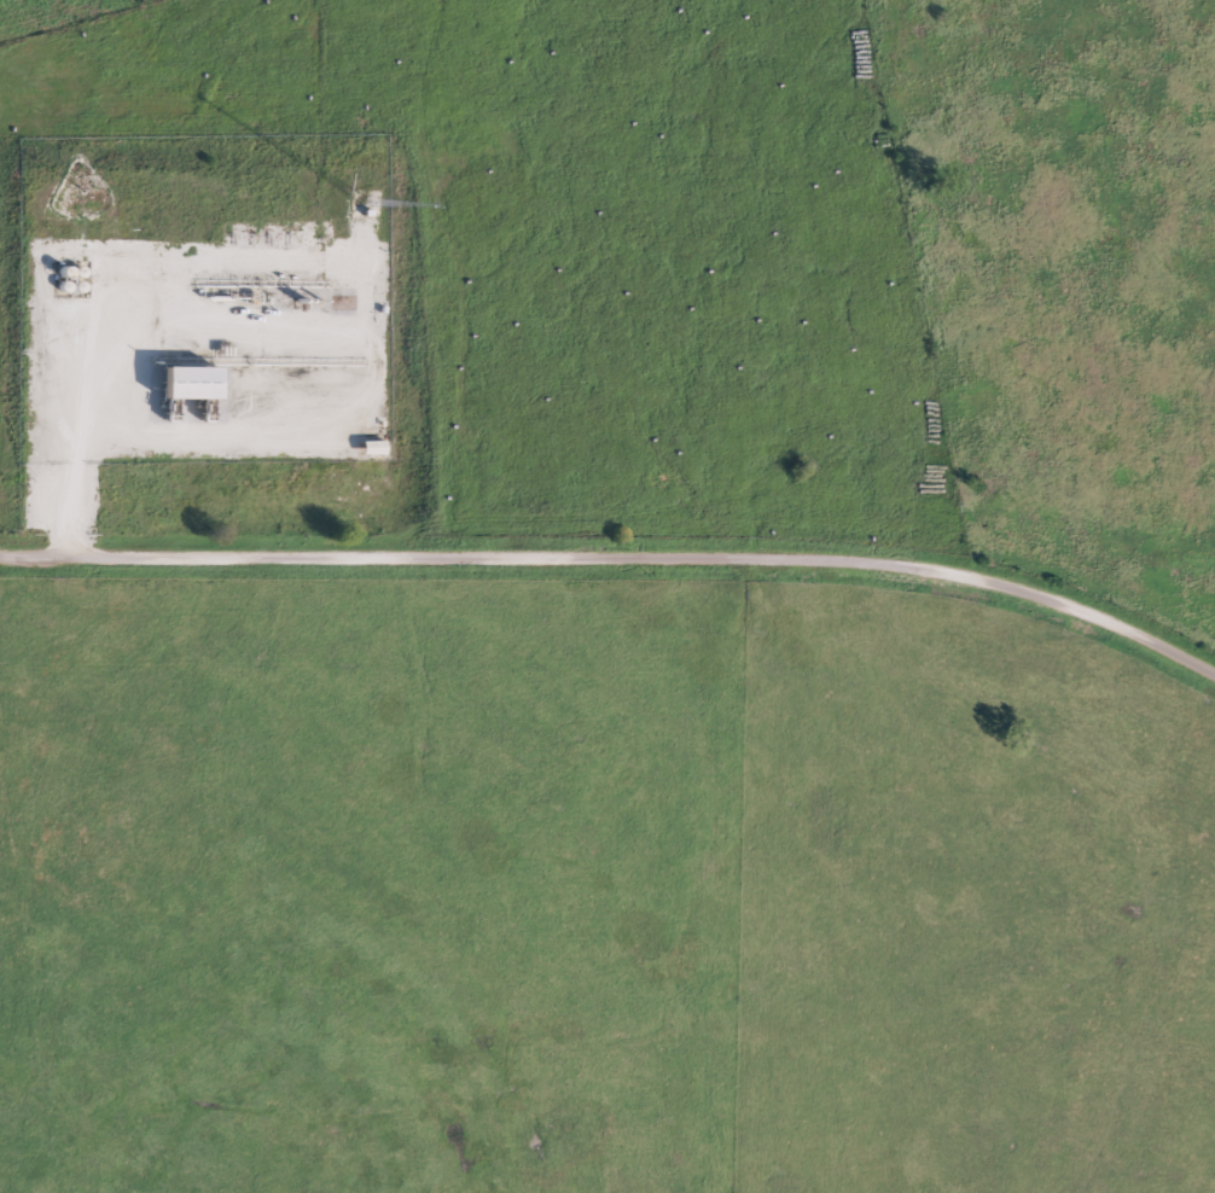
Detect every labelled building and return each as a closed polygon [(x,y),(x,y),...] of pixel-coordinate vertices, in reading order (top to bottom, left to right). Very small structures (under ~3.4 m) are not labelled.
[(163,401),(217,402),(217,370),(163,369),(163,401)] [(363,457),(386,456),(385,442),(362,443),(363,457)]
